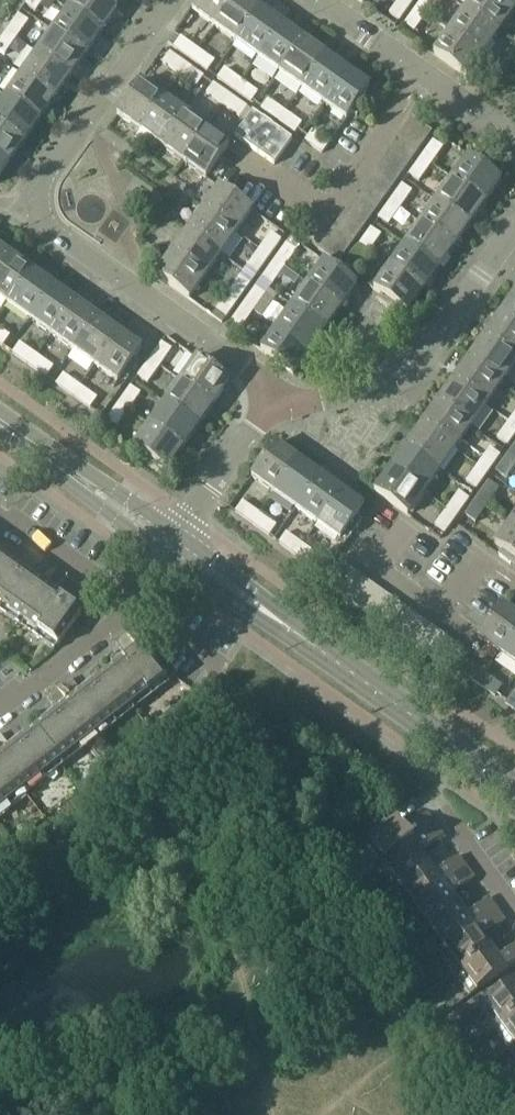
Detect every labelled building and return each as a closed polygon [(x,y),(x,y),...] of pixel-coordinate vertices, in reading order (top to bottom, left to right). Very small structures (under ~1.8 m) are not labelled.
[(26,4),(36,11),(44,0),(29,0),(26,4)] [(68,10),(101,33),(117,10),(103,0),(75,0),(68,10)] [(192,10),(214,26),(232,0),(199,0),(192,10)] [(214,26),(236,41),(259,8),(248,0),(232,0),(214,26)] [(389,13),(399,20),(411,4),(406,0),(399,0),(389,13)] [(417,7),(427,15),(437,0),(422,0),(417,7)] [(465,9),(498,33),(514,11),(499,0),(472,0),(465,9)] [(514,11),(514,9),(514,0),(499,0),(514,11)] [(417,7),(405,24),(415,31),(427,15),(417,7)] [(259,8),(236,41),(258,57),(281,24),(259,8)] [(465,9),(449,31),(483,55),(498,33),(465,9)] [(68,10),(52,31),(86,55),(101,33),(68,10)] [(19,14),(7,31),(17,38),(29,21),(19,14)] [(281,24),(258,57),(280,73),(303,39),(281,24)] [(0,41),(0,51),(5,55),(17,38),(7,31),(0,41)] [(52,31),(37,53),(70,77),(86,55),(52,31)] [(449,31),(434,54),(467,77),(483,55),(449,31)] [(181,37),(174,47),(191,59),(198,49),(181,37)] [(303,39),(280,73),(302,88),(325,55),(303,39)] [(198,49),(191,59),(207,71),(214,61),(198,49)] [(37,53),(21,75),(54,99),(70,77),(37,53)] [(170,53),(163,63),(180,74),(187,64),(170,53)] [(325,55),(302,88),(324,104),(347,71),(325,55)] [(187,64),(180,74),(197,86),(204,76),(187,64)] [(225,68),(218,78),(234,90),(242,80),(225,68)] [(347,71),(324,104),(346,120),(352,112),(357,116),(358,115),(366,103),(360,100),(370,87),(347,71)] [(21,75),(5,97),(39,121),(54,99),(21,75)] [(242,80),(234,90),(251,102),(258,92),(242,80)] [(141,81),(117,115),(140,130),(163,97),(141,81)] [(214,84),(207,94),(223,105),(231,95),(214,84)] [(231,95),(223,105),(240,117),(247,107),(231,95)] [(0,105),(0,126),(23,143),(39,121),(5,97),(0,105)] [(163,97),(140,130),(162,146),(185,113),(163,97)] [(268,99),(261,109),(278,121),(285,111),(268,99)] [(253,111),(235,136),(238,138),(275,164),(292,139),(273,125),(264,118),(263,119),(253,111)] [(285,111),(278,121),(295,133),(302,123),(285,111)] [(185,113),(162,146),(184,162),(207,129),(185,113)] [(412,117),(404,128),(424,142),(432,131),(412,117)] [(7,165),(23,143),(0,126),(0,159),(7,165)] [(404,128),(397,139),(416,153),(424,142),(404,128)] [(207,129),(184,162),(206,178),(229,144),(207,129)] [(313,131),(306,141),(322,153),(330,143),(313,131)] [(397,139),(389,150),(408,164),(416,153),(397,139)] [(433,141),(421,158),(431,165),(443,148),(433,141)] [(389,150),(381,161),(401,175),(408,164),(389,150)] [(468,157),(452,179),(485,202),(501,180),(468,157)] [(421,158),(409,174),(419,181),(431,165),(421,158)] [(381,161),(373,172),(393,186),(401,175),(381,161)] [(373,172),(365,183),(385,197),(393,186),(373,172)] [(452,179),(436,201),(469,224),(485,202),(452,179)] [(365,183),(358,194),(377,208),(385,197),(365,183)] [(402,184),(390,201),(400,208),(412,192),(402,184)] [(219,187),(203,209),(236,233),(252,210),(219,187)] [(358,194),(350,205),(369,219),(377,208),(358,194)] [(390,201),(378,218),(388,225),(400,208),(390,201)] [(436,201),(421,223),(454,246),(469,224),(436,201)] [(350,205),(342,216),(361,230),(369,219),(350,205)] [(203,209),(188,231),(221,255),(236,233),(203,209)] [(342,216),(334,227),(354,241),(361,230),(342,216)] [(421,223),(405,245),(438,268),(454,246),(421,223)] [(334,227),(326,238),(346,252),(354,241),(334,227)] [(371,228),(359,245),(369,252),(381,235),(371,228)] [(188,231),(172,253),(205,277),(221,255),(188,231)] [(271,233),(259,250),(269,257),(281,240),(271,233)] [(326,238),(318,249),(338,263),(346,252),(326,238)] [(287,244),(275,260),(285,267),(297,251),(287,244)] [(359,245),(347,262),(357,269),(369,252),(359,245)] [(405,245),(389,267),(423,290),(438,268),(405,245)] [(9,255),(0,248),(0,268),(9,255)] [(259,250),(247,266),(257,273),(269,257),(259,250)] [(172,253),(156,275),(189,299),(205,277),(172,253)] [(0,268),(0,298),(8,303),(31,270),(9,255),(0,268)] [(275,260),(263,277),(273,284),(285,267),(275,260)] [(324,261),(308,284),(341,307),(357,285),(324,261)] [(347,262),(343,268),(353,275),(357,269),(347,262)] [(389,267),(374,289),(381,294),(377,300),(378,300),(379,300),(390,308),(394,303),(407,312),(423,290),(389,267)] [(31,270),(8,303),(30,319),(53,286),(31,270)] [(240,276),(228,293),(238,300),(250,283),(240,276)] [(308,284),(292,306),(325,329),(341,307),(308,284)] [(53,286),(30,319),(52,335),(75,302),(53,286)] [(256,287),(244,304),(254,311),(266,294),(256,287)] [(228,293),(216,310),(226,317),(238,300),(228,293)] [(500,316),(514,327),(514,294),(500,316)] [(75,302),(52,335),(74,350),(97,317),(75,302)] [(244,304),(232,321),(242,328),(254,311),(244,304)] [(292,306),(277,328),(310,352),(325,329),(292,306)] [(216,310),(212,316),(222,323),(226,317),(216,310)] [(484,337),(514,359),(514,327),(500,316),(484,337)] [(97,317),(74,350),(96,366),(119,333),(97,317)] [(277,328),(261,350),(294,374),(310,352),(277,328)] [(2,346),(10,336),(0,329),(0,344),(2,346)] [(119,333),(96,366),(118,382),(123,374),(129,378),(129,377),(137,366),(132,362),(142,349),(119,333)] [(469,359),(502,383),(514,364),(514,359),(484,337),(469,359)] [(20,343),(13,353),(29,365),(37,355),(20,343)] [(162,343),(150,359),(160,366),(172,350),(162,343)] [(37,355),(29,365),(46,377),(54,367),(37,355)] [(197,358),(181,380),(214,404),(230,382),(197,358)] [(150,359),(138,376),(148,383),(160,366),(150,359)] [(469,359),(453,381),(486,405),(502,383),(469,359)] [(64,374),(56,384),(73,396),(81,386),(64,374)] [(181,380),(165,403),(198,426),(214,404),(181,380)] [(453,381),(438,403),(471,427),(486,405),(453,381)] [(81,386),(73,396),(90,408),(97,398),(81,386)] [(131,386),(119,403),(129,410),(141,393),(131,386)] [(119,403),(107,420),(117,427),(129,410),(119,403)] [(165,403),(149,425),(183,448),(198,426),(165,403)] [(438,403),(422,425),(455,448),(471,427),(438,403)] [(497,438),(507,445),(514,434),(514,425),(509,421),(497,438)] [(149,425),(133,447),(167,471),(183,448),(149,425)] [(422,425),(407,447),(433,466),(440,470),(455,448),(422,425)] [(275,444),(252,477),(274,493),(293,466),(297,460),(275,444)] [(407,447),(391,468),(424,492),(440,470),(433,466),(407,447)] [(490,448),(478,465),(488,472),(500,455),(490,448)] [(497,471),(507,478),(514,467),(514,459),(509,455),(497,471)] [(293,466),(274,493),(296,508),(319,475),(297,460),(293,466)] [(478,465),(466,482),(476,489),(488,472),(478,465)] [(391,468),(375,491),(380,495),(408,515),(424,492),(391,468)] [(319,475),(296,508),(318,524),(342,491),(319,475)] [(489,482),(478,498),(488,505),(499,489),(489,482)] [(342,491),(318,524),(340,540),(346,532),(351,536),(360,524),(354,520),(364,507),(342,491)] [(459,492),(447,508),(457,516),(469,499),(459,492)] [(478,498),(466,515),(476,522),(488,505),(478,498)] [(236,511),(236,512),(253,523),(260,514),(243,502),(236,511)] [(447,508),(435,525),(445,532),(452,522),(457,516),(447,508)] [(260,514),(253,523),(269,535),(276,525),(260,514)] [(495,544),(503,550),(499,555),(500,556),(511,564),(514,558),(514,525),(511,522),(495,544)] [(287,533),(280,543),(296,555),(303,545),(287,533)] [(303,545),(296,555),(313,566),(320,557),(303,545)] [(0,571),(0,605),(58,646),(81,614),(69,606),(72,602),(58,592),(48,585),(44,582),(34,575),(20,565),(17,569),(7,561),(0,571)] [(42,563),(34,575),(44,582),(52,571),(42,563)] [(352,570),(337,591),(348,599),(363,578),(352,570)] [(56,573),(48,585),(58,592),(60,589),(67,581),(56,573)] [(363,578),(348,599),(359,607),(374,586),(363,578)] [(374,586),(359,607),(370,615),(385,593),(374,586)] [(385,593),(370,615),(381,623),(397,601),(385,593)] [(397,601),(381,623),(392,631),(408,609),(397,601)] [(478,638),(500,653),(514,632),(514,614),(502,605),(478,638)] [(408,609),(392,631),(403,639),(419,617),(408,609)] [(419,617),(403,639),(413,646),(414,646),(430,625),(419,617)] [(430,625),(414,646),(425,654),(441,633),(430,625)] [(500,653),(514,664),(514,632),(500,653)] [(441,633),(425,654),(436,662),(452,641),(441,633)] [(127,635),(117,643),(125,655),(135,647),(127,635)] [(452,641),(436,662),(447,670),(463,648),(462,648),(452,641)] [(107,675),(105,676),(129,707),(167,678),(157,665),(143,647),(140,644),(135,647),(125,655),(114,664),(117,667),(107,675)] [(462,672),(469,662),(463,658),(456,668),(462,672)] [(469,662),(462,672),(478,684),(485,674),(469,662)] [(485,674),(478,684),(494,695),(501,686),(485,674)] [(46,723),(35,731),(59,762),(129,707),(105,676),(97,683),(94,679),(79,690),(69,698),(66,701),(56,709),(43,719),(46,723)] [(222,676),(215,685),(224,691),(230,682),(222,676)] [(71,679),(60,687),(69,698),(79,690),(73,683),(71,679)] [(57,690),(47,697),(50,702),(56,709),(66,701),(57,690)] [(505,703),(514,710),(514,696),(512,694),(505,703)] [(59,762),(35,731),(24,739),(21,736),(8,746),(0,753),(0,808),(59,762)] [(8,746),(0,735),(0,753),(8,746)] [(364,847),(378,867),(435,825),(427,814),(405,830),(397,819),(357,849),(358,851),(364,847)] [(421,852),(444,836),(435,825),(378,867),(392,886),(386,890),(388,892),(429,862),(421,852)] [(395,890),(409,910),(466,868),(458,857),(436,873),(429,862),(388,892),(389,894),(395,890)] [(417,933),(419,935),(460,905),(452,895),(474,879),(466,868),(409,910),(423,929),(417,933)] [(426,933),(440,952),(497,911),(489,899),(467,915),(460,905),(419,935),(420,937),(426,933)] [(448,975),(450,978),(491,948),(483,938),(505,922),(497,911),(440,952),(454,972),(448,975)] [(514,964),(514,946),(498,958),(491,948),(450,978),(451,980),(457,976),(471,996),(514,964)] [(489,1032),(514,1013),(514,980),(479,1006),(493,1026),(487,1030),(489,1032)] [(509,1050),(514,1046),(514,1013),(489,1032),(490,1034),(495,1031),(509,1050)]
